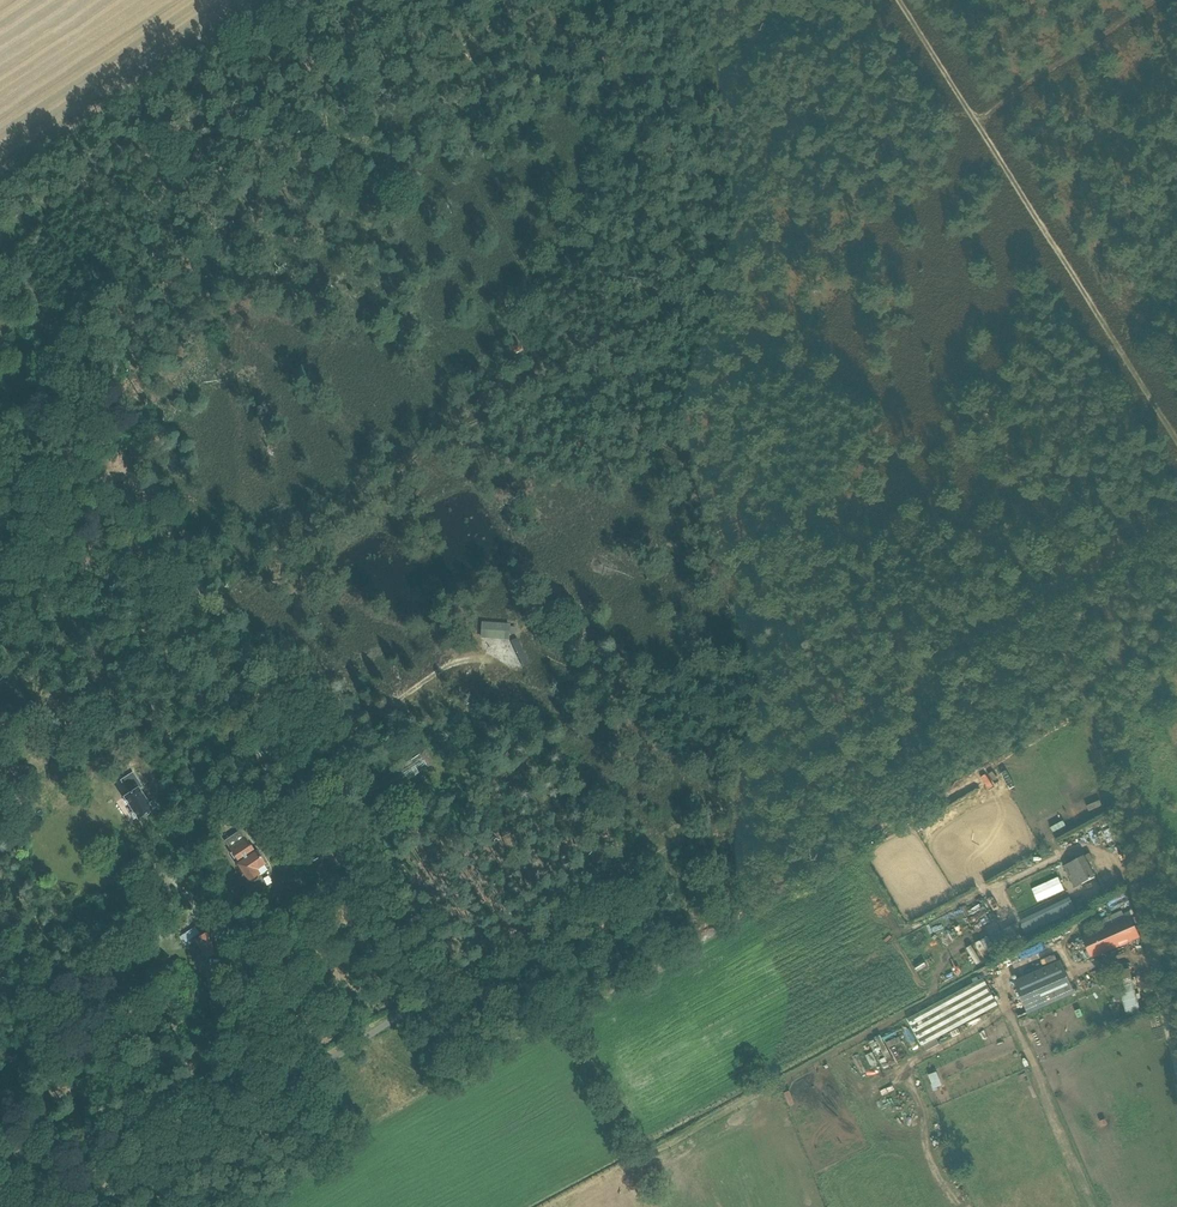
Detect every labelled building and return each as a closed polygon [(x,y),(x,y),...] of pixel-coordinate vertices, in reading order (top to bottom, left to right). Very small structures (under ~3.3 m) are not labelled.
[(482,638),(508,639),(509,625),(483,623),(482,638)] [(530,664),(517,638),(511,641),(523,667),(530,664)] [(260,741),(251,747),(249,745),(242,749),(246,755),(253,749),(259,759),(269,752),(260,741)] [(480,757),(459,769),(458,767),(445,774),(447,778),(460,771),(463,776),(465,775),(464,774),(484,763),(480,757)] [(121,781),(130,794),(124,797),(138,820),(153,810),(139,788),(142,786),(134,773),(121,781)] [(457,774),(451,777),(472,813),(478,809),(457,774)] [(1087,811),(1100,807),(1098,801),(1085,806),(1087,811)] [(1051,832),(1064,826),(1061,820),(1048,827),(1051,832)] [(240,831),(225,841),(233,852),(230,854),(234,859),(236,858),(240,863),(237,865),(248,881),(259,874),(256,870),(264,864),(256,852),(255,853),(240,831)] [(338,847),(311,864),(321,879),(347,862),(338,847)] [(1082,855),(1063,866),(1074,887),(1094,876),(1082,855)] [(1053,882),(1062,886),(1066,877),(1057,873),(1053,882)] [(1020,920),(1022,924),(1026,931),(1027,931),(1076,908),(1074,904),(1073,904),(1069,897),(1020,920)] [(948,913),(954,924),(965,917),(959,906),(948,913)] [(1093,958),(1141,936),(1131,914),(1082,936),(1093,958)] [(975,944),(981,956),(994,949),(993,947),(1020,933),(1017,928),(1019,927),(1017,922),(975,944)] [(195,927),(190,931),(192,934),(194,937),(199,934),(195,927)] [(148,936),(145,931),(136,936),(139,941),(148,936)] [(208,957),(220,949),(221,949),(220,949),(209,932),(197,940),(208,957)] [(145,948),(142,943),(135,947),(138,952),(145,948)] [(973,964),(979,961),(970,944),(964,947),(973,964)] [(1025,1011),(1072,993),(1059,958),(1056,959),(1053,953),(1039,958),(1042,966),(1012,977),(1025,1011)] [(917,971),(926,965),(923,960),(914,966),(917,971)] [(981,989),(909,1025),(923,1053),(995,1017),(981,989)] [(1147,997),(1129,1001),(1133,1015),(1151,1011),(1147,997)] [(884,1040),(893,1060),(905,1055),(896,1035),(884,1040)] [(871,1051),(864,1054),(868,1067),(876,1064),(871,1051)] [(936,1070),(926,1074),(932,1088),(942,1083),(936,1070)]
